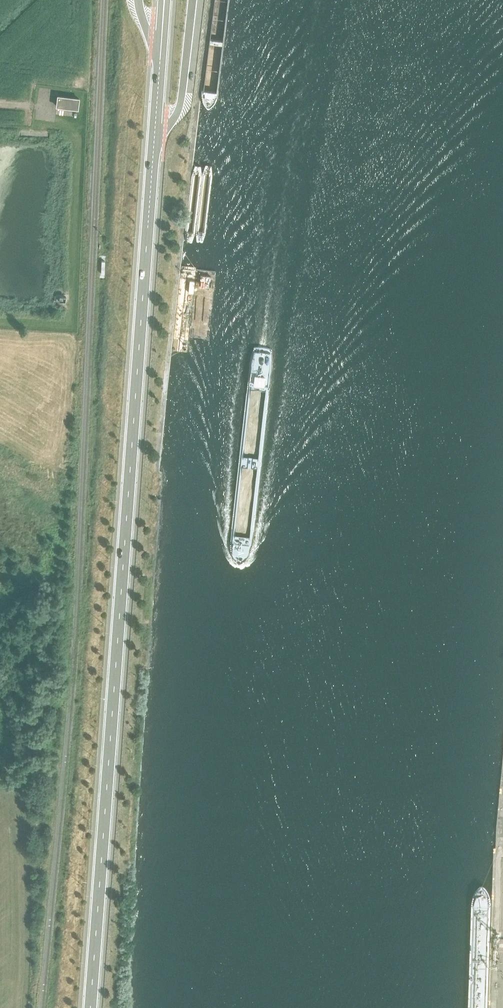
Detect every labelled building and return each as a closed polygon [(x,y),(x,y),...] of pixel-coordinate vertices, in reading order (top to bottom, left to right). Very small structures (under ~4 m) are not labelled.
[(82,97),(59,95),(58,106),(80,109),(82,97)]
